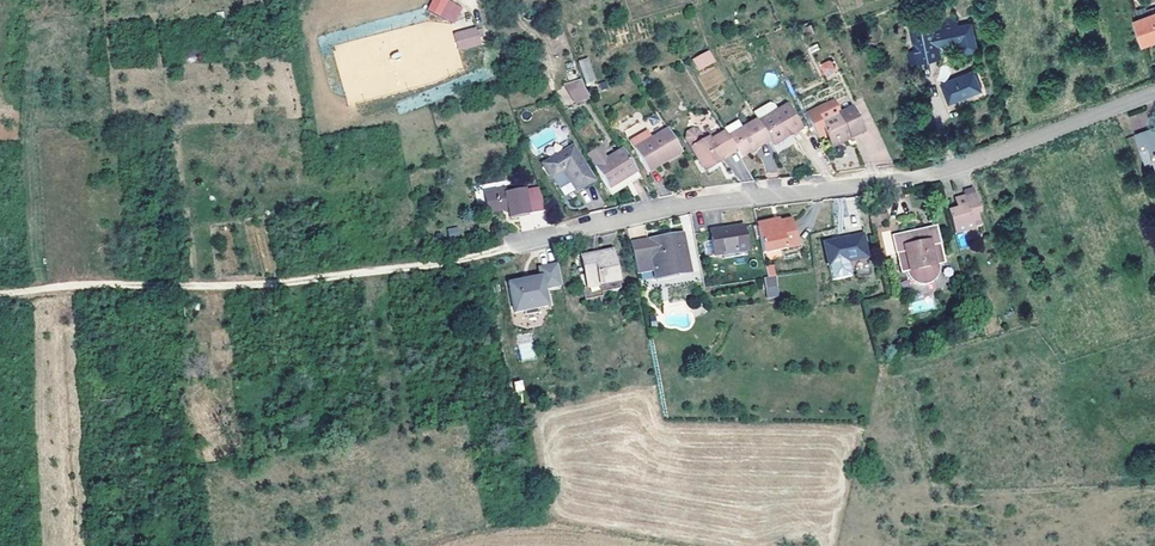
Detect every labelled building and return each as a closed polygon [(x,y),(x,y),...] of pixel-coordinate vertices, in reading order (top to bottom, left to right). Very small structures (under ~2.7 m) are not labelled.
[(427,9),(453,23),(463,7),(450,0),(432,0),(427,9)] [(1133,21),(1141,45),(1154,40),(1154,13),(1133,21)] [(977,50),(971,23),(935,31),(933,19),(909,24),(915,51),(917,63),(941,58),(938,46),(960,41),(963,53),(977,50)] [(814,32),(810,24),(805,26),(809,34),(814,32)] [(560,29),(550,34),(552,39),(562,35),(560,29)] [(475,30),(454,36),(458,50),(479,45),(475,30)] [(337,47),(338,81),(359,80),(368,80),(368,87),(388,87),(388,73),(389,73),(388,44),(388,36),(359,36),(360,46),(337,47)] [(713,61),(707,51),(693,60),(698,69),(713,61)] [(917,63),(915,51),(908,52),(911,65),(917,63)] [(578,60),(587,84),(597,80),(588,57),(578,60)] [(822,63),(821,66),(824,73),(827,74),(834,71),(835,68),(832,61),(829,60),(822,63)] [(706,89),(724,80),(718,67),(700,76),(706,89)] [(982,90),(974,70),(941,84),(949,104),(982,90)] [(581,81),(565,85),(570,93),(584,89),(581,81)] [(588,96),(584,89),(570,93),(576,103),(588,96)] [(864,131),(853,107),(841,113),(835,101),(805,114),(818,138),(826,134),(831,144),(850,135),(851,138),(864,131)] [(758,122),(777,111),(773,104),(769,104),(753,113),(757,120),(758,122)] [(801,129),(787,105),(777,111),(758,122),(769,140),(772,146),(801,129)] [(769,140),(758,122),(757,120),(728,137),(735,150),(737,153),(740,158),(769,140)] [(641,121),(624,131),(628,138),(645,129),(641,121)] [(1154,127),(1135,135),(1136,138),(1144,136),(1143,134),(1148,132),(1149,134),(1154,132),(1154,128),(1154,127)] [(681,152),(668,129),(653,138),(652,139),(647,131),(629,141),(647,172),(666,161),(681,152)] [(735,150),(728,137),(725,132),(719,135),(716,130),(708,134),(710,137),(704,140),(699,131),(693,129),(687,133),(686,139),(704,171),(723,161),(721,158),(735,150)] [(1149,134),(1148,132),(1143,134),(1144,136),(1136,138),(1144,160),(1152,157),(1153,161),(1154,166),(1154,132),(1149,134)] [(832,147),(851,138),(850,135),(831,144),(832,147)] [(759,147),(764,173),(776,171),(771,145),(759,147)] [(593,182),(572,147),(543,164),(551,179),(564,171),(571,183),(576,191),(593,182)] [(606,160),(599,150),(588,157),(594,168),(606,160)] [(635,172),(622,150),(606,160),(594,168),(608,189),(635,172)] [(723,161),(737,153),(735,150),(721,158),(723,161)] [(564,171),(551,179),(554,183),(562,197),(567,194),(563,187),(571,183),(564,171)] [(612,195),(639,178),(635,172),(608,189),(612,195)] [(506,189),(485,193),(488,212),(503,209),(508,209),(509,211),(510,217),(529,214),(525,190),(507,193),(506,189)] [(980,227),(977,214),(975,207),(978,206),(973,189),(963,192),(965,197),(954,199),(957,209),(948,211),(954,234),(980,227)] [(887,220),(884,208),(868,212),(870,224),(887,220)] [(795,246),(790,220),(757,227),(763,253),(795,246)] [(746,251),(742,226),(710,231),(714,256),(746,251)] [(456,228),(447,230),(449,241),(458,239),(456,228)] [(939,267),(938,265),(944,264),(941,248),(937,229),(921,232),(908,236),(892,239),(897,258),(900,273),(906,272),(907,275),(908,277),(910,280),(912,282),(914,283),(917,285),(920,285),(923,285),(926,285),(929,284),(932,283),(934,281),(936,279),(937,276),(938,273),(939,270),(939,267)] [(714,256),(710,231),(703,232),(706,257),(714,256)] [(689,272),(682,234),(630,243),(634,261),(637,275),(654,271),(655,278),(689,272)] [(869,268),(862,235),(824,243),(832,280),(850,276),(849,272),(855,271),(869,268)] [(618,282),(612,251),(581,257),(587,288),(618,282)] [(561,286),(557,265),(539,269),(541,277),(531,279),(523,280),(508,283),(514,314),(523,312),(524,316),(538,313),(537,309),(547,307),(543,290),(561,286)] [(775,277),(773,265),(766,267),(768,277),(775,277)] [(870,276),(871,275),(869,268),(855,271),(857,276),(857,277),(858,277),(868,277),(870,276)] [(778,296),(776,276),(775,277),(768,277),(764,278),(766,298),(778,296)] [(532,333),(517,334),(520,360),(534,359),(532,333)] [(516,392),(525,390),(522,380),(513,382),(516,392)]
